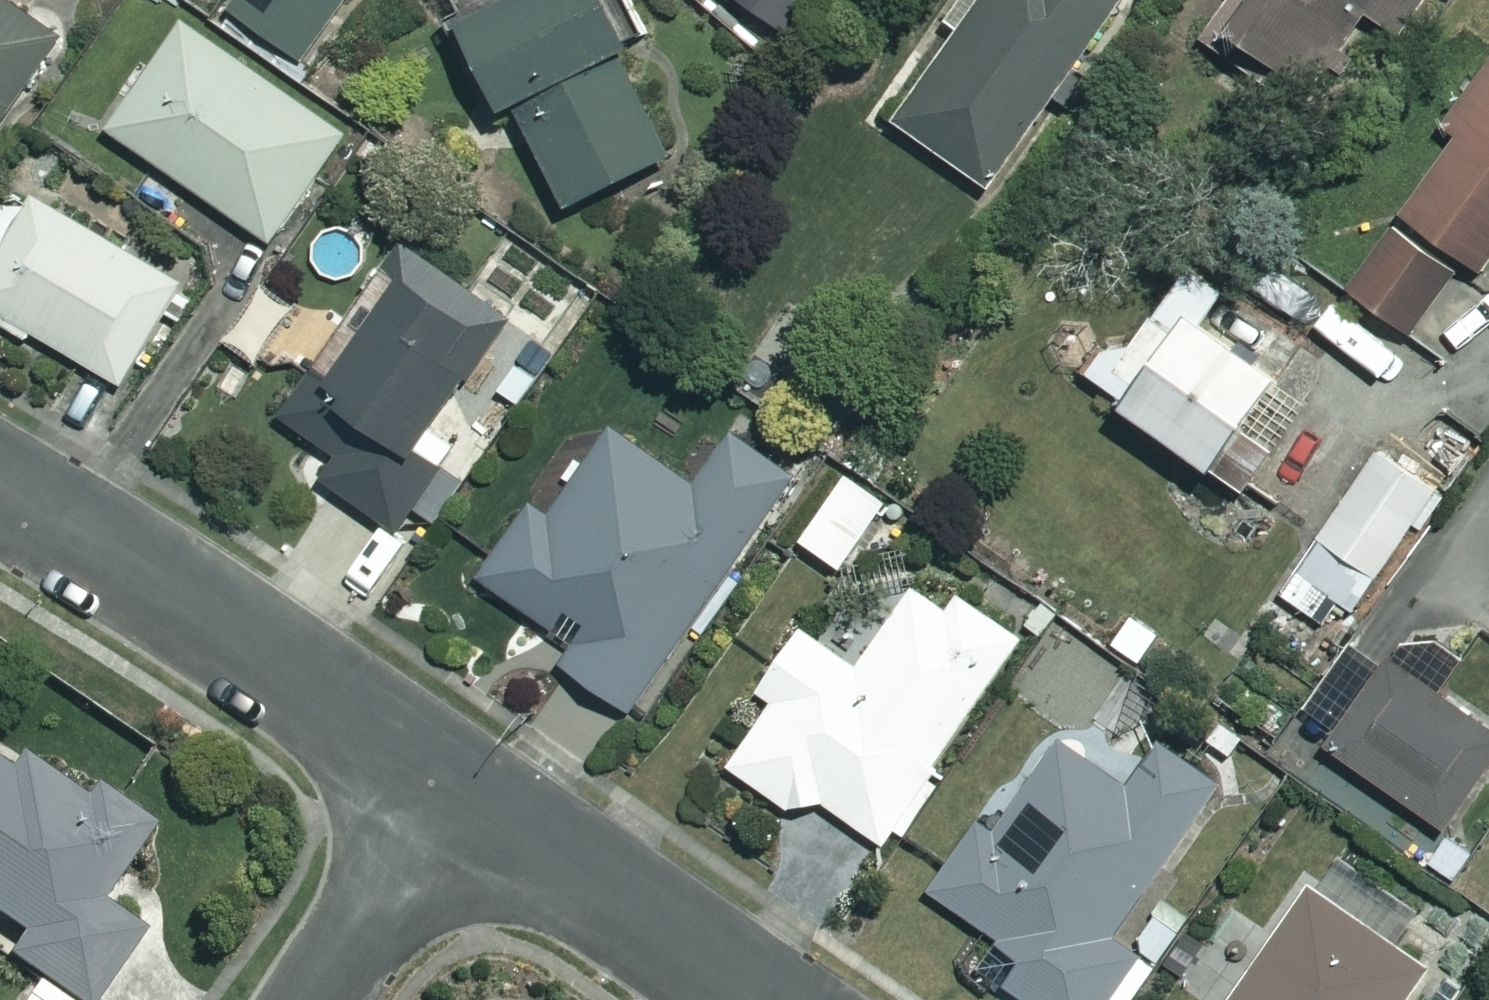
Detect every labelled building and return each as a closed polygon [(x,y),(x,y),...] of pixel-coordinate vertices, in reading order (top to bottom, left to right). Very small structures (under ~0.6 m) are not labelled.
[(234,18),(303,69),(355,0),(247,0),(234,18)] [(526,0),(451,0),(515,128),(526,123),(575,219),(680,167),(629,65),(640,60),(610,0),(544,0),(530,7),(526,0)] [(805,53),(843,0),(731,0),(805,53)] [(1132,0),(973,0),(951,30),(965,41),(898,130),(987,196),(1134,1),(1132,0)] [(1239,56),(1316,104),(1368,21),(1408,46),(1437,0),(1275,0),(1239,56)] [(0,2),(0,137),(64,47),(0,2)] [(355,143),(189,29),(115,139),(280,252),(355,143)] [(1445,141),(1457,149),(1351,299),(1415,343),(1467,269),(1486,282),(1488,277),(1488,79),(1445,141)] [(42,199),(0,272),(0,318),(125,392),(188,285),(42,199)] [(528,337),(409,252),(285,425),(343,466),(327,488),(399,540),(417,514),(433,525),(482,456),(457,438),(528,337)] [(1291,395),(1201,333),(1136,428),(1226,490),(1291,395)] [(699,496),(616,437),(553,526),(535,514),(484,586),(579,653),(565,673),(632,721),(798,488),(736,444),(699,496)] [(1442,497),(1385,458),(1287,601),(1345,640),(1442,497)] [(892,512),(851,484),(806,551),(846,579),(892,512)] [(968,744),(1034,650),(962,601),(951,618),(918,595),(863,675),(807,637),(760,706),(775,716),(734,777),(808,827),(822,807),(892,855),(968,744)] [(1034,650),(968,744),(1021,781),(1108,653),(1057,618),(1034,650)] [(1360,650),(1322,706),(1351,725),(1330,756),(1446,835),(1488,772),(1488,736),(1360,650)] [(1064,748),(1000,839),(985,828),(934,900),(1032,969),(1013,996),(1018,999),(1115,999),(1142,962),(1123,948),(1230,798),(1163,751),(1132,795),(1064,748)] [(0,757),(0,910),(38,937),(24,957),(84,999),(110,999),(157,934),(114,904),(168,828),(111,788),(101,802),(40,759),(27,777),(0,757)] [(1310,897),(1239,999),(1416,999),(1430,980),(1310,897)]
